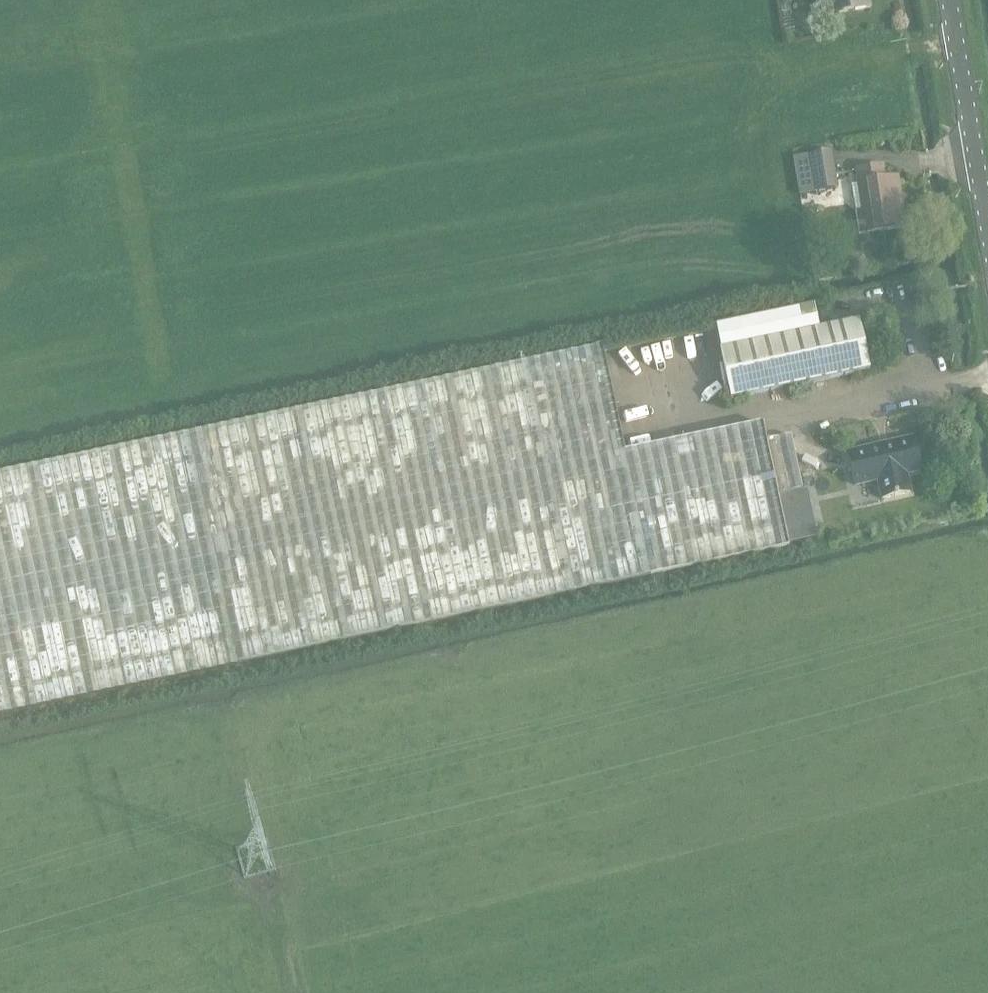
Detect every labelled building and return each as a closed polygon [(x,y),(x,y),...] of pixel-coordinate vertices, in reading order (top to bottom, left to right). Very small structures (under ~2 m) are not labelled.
[(871,8),(869,0),(837,0),(839,14),(871,8)] [(793,159),(799,194),(838,188),(832,152),(810,156),(793,159)] [(857,170),(863,209),(856,210),(859,234),(871,232),(905,227),(898,177),(885,179),(883,166),(857,170)] [(732,400),(869,371),(859,322),(721,351),(732,400)] [(814,542),(792,436),(766,441),(763,423),(625,452),(602,347),(0,474),(0,716),(814,542)] [(922,470),(915,438),(848,453),(855,485),(878,480),(883,499),(911,493),(906,474),(922,470)]
